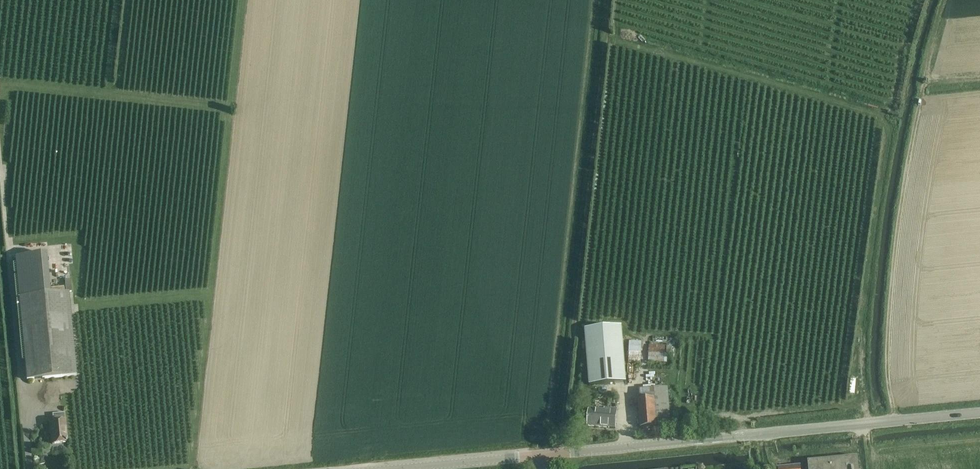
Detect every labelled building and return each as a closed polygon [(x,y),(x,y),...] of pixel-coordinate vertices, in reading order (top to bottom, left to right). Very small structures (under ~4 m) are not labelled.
[(77,376),(69,293),(71,292),(70,280),(65,280),(66,293),(64,293),(64,287),(49,288),(46,255),(15,258),(18,297),(26,381),(77,376)] [(622,329),(585,333),(590,389),(627,386),(622,329)] [(629,362),(640,363),(641,342),(629,342),(629,362)] [(649,346),(649,361),(666,362),(667,354),(664,354),(664,346),(649,346)] [(654,389),(640,390),(640,400),(638,400),(640,427),(657,426),(657,427),(671,425),(668,387),(654,388),(654,389)] [(616,409),(605,408),(604,408),(604,411),(589,410),(587,426),(615,428),(616,409)] [(52,422),(49,422),(52,445),(66,443),(63,413),(51,415),(52,422)] [(43,456),(36,458),(38,465),(45,463),(43,456)] [(808,468),(858,468),(857,457),(808,462),(808,468)]
